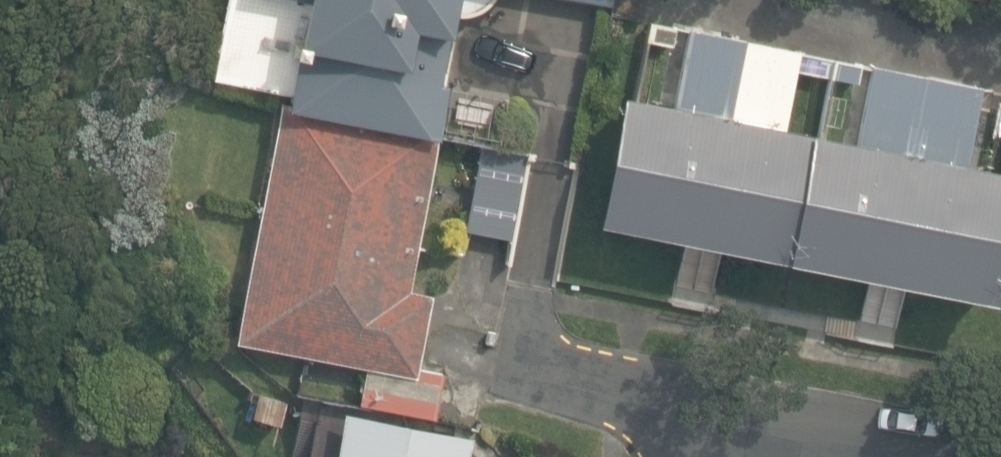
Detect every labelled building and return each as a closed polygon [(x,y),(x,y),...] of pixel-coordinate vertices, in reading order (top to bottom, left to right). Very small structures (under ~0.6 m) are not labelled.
[(439,138),(450,84),(439,81),(446,45),(461,48),(467,20),(487,0),(296,0),(285,52),(302,56),(291,107),(439,138)] [(687,50),(676,109),(622,98),(597,224),(996,302),(1000,277),(1000,172),(970,166),(981,107),(1000,111),(1000,92),(650,23),(646,42),(687,50)] [(233,343),(412,377),(427,296),(407,292),(435,144),(276,114),(233,343)] [(466,230),(512,239),(528,159),(482,150),(466,230)] [(362,372),(356,407),(431,421),(440,376),(416,371),(414,382),(362,372)] [(343,415),(334,456),(469,456),(472,443),(343,415)]
